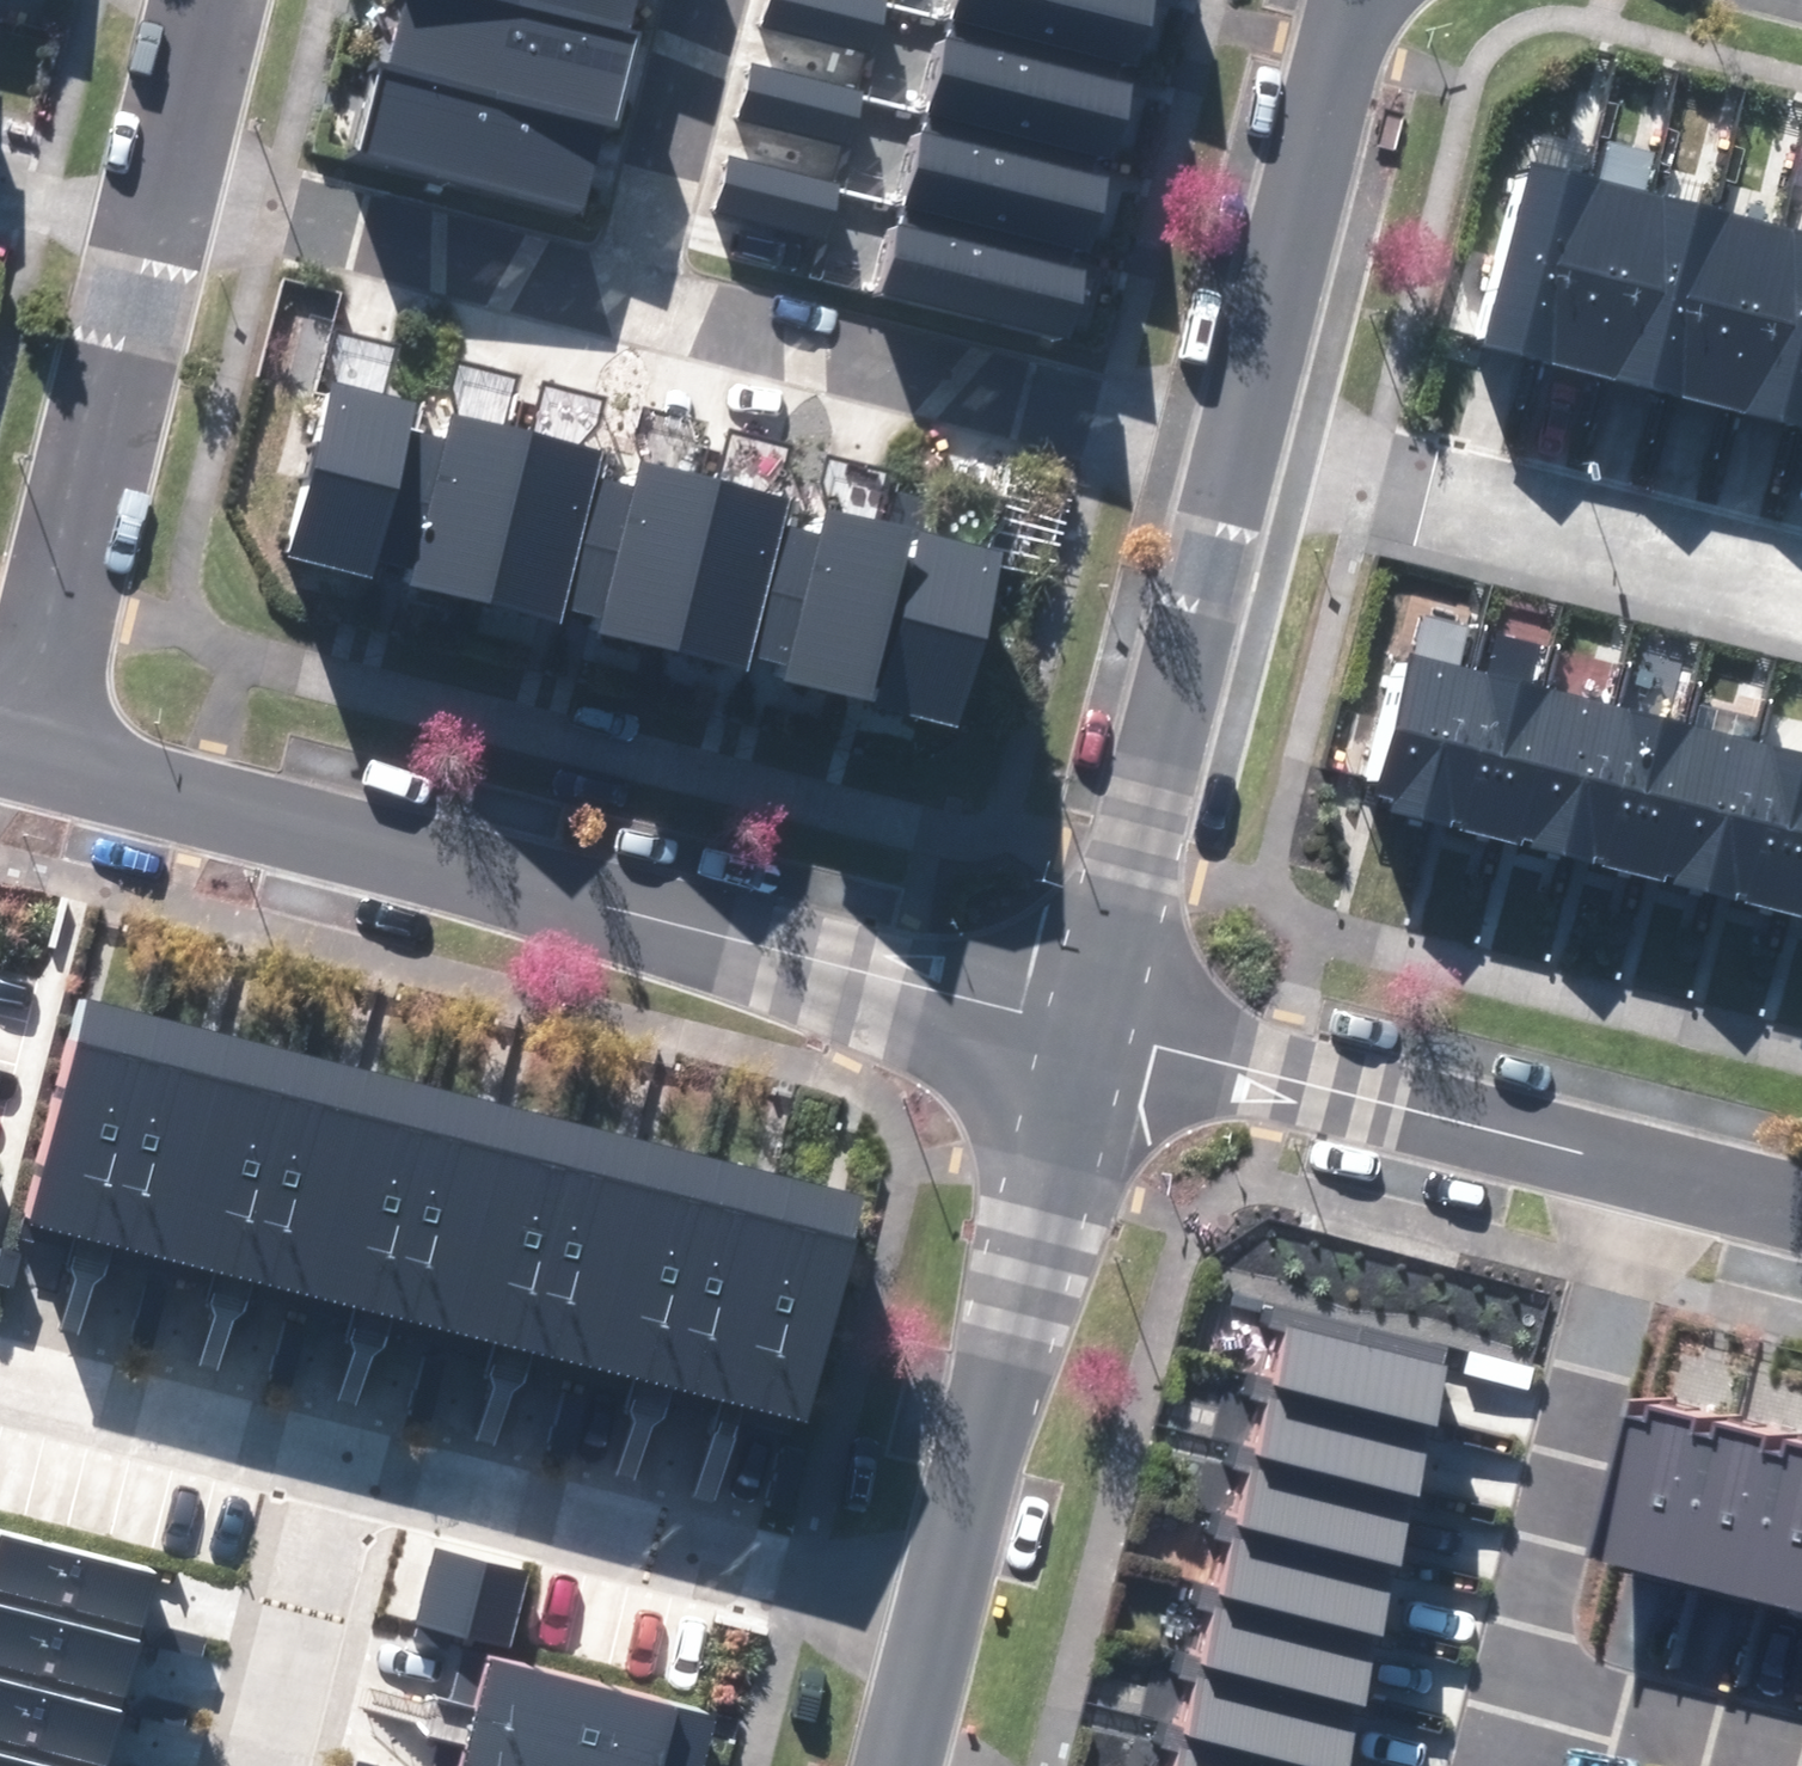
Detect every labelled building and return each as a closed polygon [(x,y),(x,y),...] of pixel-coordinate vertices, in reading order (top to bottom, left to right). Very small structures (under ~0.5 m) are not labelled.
[(522,0),(391,0),(376,58),(599,116),(623,26),(522,0)] [(623,26),(630,0),(522,0),(623,26)] [(871,38),(880,0),(762,0),(760,11),(871,38)] [(938,21),(1118,66),(1135,0),(944,0),(938,21)] [(938,21),(916,110),(1096,155),(1118,66),(938,21)] [(733,104),(844,131),(857,77),(746,50),(733,104)] [(599,116),(376,58),(352,149),(576,206),(599,116)] [(916,110),(893,199),(1073,244),(1096,155),(916,110)] [(713,202),(824,229),(837,175),(726,148),(713,202)] [(1515,153),(1468,339),(1533,355),(1580,169),(1515,153)] [(1580,169),(1533,355),(1598,371),(1645,185),(1580,169)] [(1645,185),(1598,371),(1663,388),(1710,201),(1645,185)] [(893,199),(871,288),(1050,333),(1073,244),(893,199)] [(1710,201),(1663,388),(1729,404),(1775,217),(1710,201)] [(1729,404),(1794,420),(1801,387),(1801,224),(1775,217),(1729,404)] [(333,320),(318,378),(377,393),(392,335),(333,320)] [(457,352),(441,408),(501,425),(517,368),(457,352)] [(540,375),(524,431),(583,447),(598,391),(540,375)] [(318,378),(274,549),(361,572),(365,555),(399,563),(433,435),(389,423),(396,398),(377,393),(318,378)] [(1794,420),(1801,422),(1801,387),(1794,420)] [(641,398),(626,451),(686,467),(701,412),(641,398)] [(472,598),(517,429),(501,425),(441,408),(433,435),(399,563),(395,578),(472,598)] [(726,419),(712,474),(772,490),(786,433),(726,419)] [(524,431),(517,429),(472,598),(548,619),(552,603),(582,611),(617,482),(576,471),(583,447),(524,431)] [(825,444),(810,501),(870,516),(885,459),(825,444)] [(686,467),(626,451),(617,482),(582,611),(584,622),(660,642),(705,472),(686,467)] [(712,474),(705,472),(660,642),(730,660),(735,642),(770,651),(804,524),(768,514),(775,490),(772,490),(712,474)] [(939,473),(924,527),(985,543),(999,488),(939,473)] [(889,522),(810,501),(804,524),(770,651),(766,668),(860,692),(897,550),(883,546),(889,522)] [(904,522),(897,550),(860,692),(940,713),(985,543),(924,527),(904,522)] [(1468,660),(1398,643),(1358,799),(1429,816),(1468,660)] [(1539,678),(1468,660),(1429,816),(1500,834),(1539,678)] [(1610,696),(1539,678),(1500,834),(1571,852),(1610,696)] [(1681,713),(1610,696),(1571,852),(1642,869),(1681,713)] [(1752,731),(1681,713),(1642,869),(1712,887),(1752,731)] [(1752,731),(1712,887),(1783,905),(1801,830),(1801,743),(1752,731)] [(1783,905),(1801,909),(1801,830),(1783,905)] [(80,985),(24,1202),(792,1401),(849,1184),(80,985)] [(1261,1364),(1420,1403),(1437,1334),(1278,1295),(1261,1364)] [(1244,1434),(1403,1473),(1420,1403),(1261,1364),(1244,1434)] [(1677,1386),(1636,1545),(1706,1562),(1747,1404),(1677,1386)] [(1706,1562),(1776,1580),(1801,1478),(1801,1418),(1747,1404),(1706,1562)] [(1227,1503),(1386,1542),(1403,1473),(1244,1434),(1227,1503)] [(1776,1580),(1801,1587),(1801,1478),(1776,1580)] [(1210,1572),(1369,1611),(1386,1542),(1227,1503),(1210,1572)] [(135,1617),(153,1550),(0,1511),(0,1583),(135,1617)] [(412,1606),(509,1630),(527,1557),(430,1533),(412,1606)] [(1193,1641),(1352,1680),(1369,1611),(1210,1572),(1193,1641)] [(118,1685),(135,1617),(0,1583),(0,1655),(118,1685)] [(440,1765),(683,1765),(702,1691),(473,1634),(440,1765)] [(1175,1710),(1334,1749),(1352,1680),(1193,1641),(1175,1710)] [(101,1753),(118,1685),(0,1655),(0,1727),(101,1753)] [(1334,1749),(1175,1710),(1161,1765),(1330,1765),(1334,1749)] [(101,1753),(0,1727),(0,1765),(97,1765),(101,1753)]
